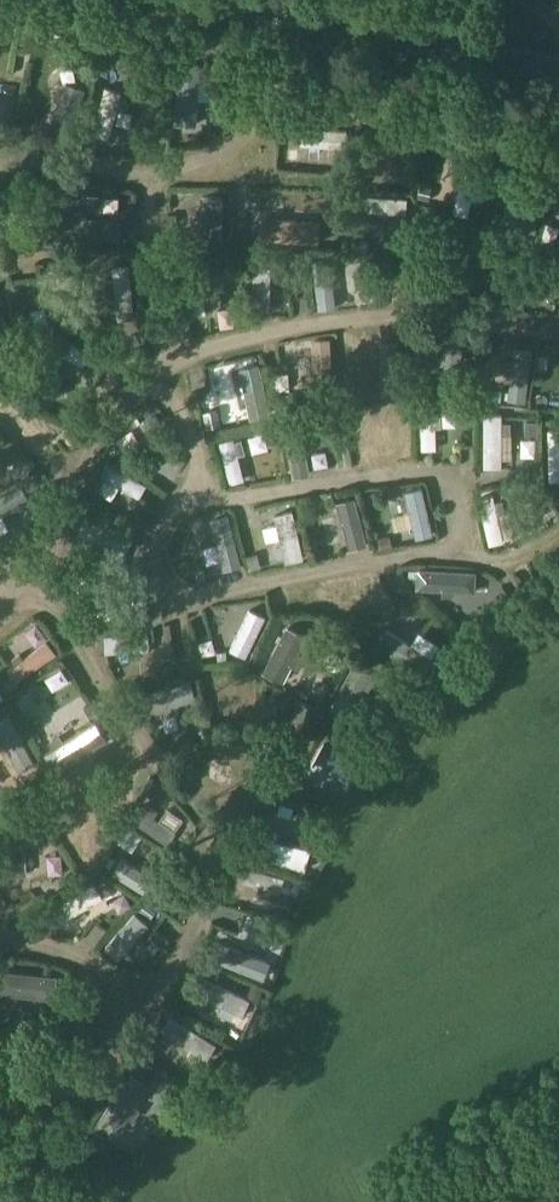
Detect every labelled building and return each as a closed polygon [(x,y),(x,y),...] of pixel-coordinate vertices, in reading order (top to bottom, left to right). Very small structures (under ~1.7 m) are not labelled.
[(4,23),(15,25),(18,13),(7,11),(4,23)] [(134,58),(120,42),(109,51),(123,68),(134,58)] [(194,59),(195,44),(181,44),(180,59),(194,59)] [(194,125),(198,63),(179,61),(175,124),(194,125)] [(84,84),(65,79),(50,134),(69,139),(84,84)] [(121,90),(105,86),(93,134),(108,138),(121,90)] [(7,98),(8,92),(0,91),(0,137),(7,98)] [(346,130),(302,127),(301,144),(309,145),(345,147),(346,130)] [(395,172),(399,135),(386,133),(384,151),(379,150),(377,170),(395,172)] [(478,173),(464,170),(454,215),(468,218),(478,173)] [(530,176),(518,228),(535,233),(547,180),(530,176)] [(418,185),(416,195),(428,198),(430,188),(418,185)] [(408,197),(364,194),(363,209),(407,212),(408,197)] [(204,196),(203,245),(221,246),(221,196),(204,196)] [(351,211),(351,230),(381,231),(381,211),(351,211)] [(260,215),(259,238),(318,242),(320,219),(260,215)] [(65,216),(64,236),(119,239),(120,219),(65,216)] [(384,220),(384,236),(399,237),(399,220),(384,220)] [(437,232),(434,281),(448,282),(451,233),(437,232)] [(359,239),(358,250),(368,251),(368,240),(359,239)] [(534,265),(536,259),(521,256),(510,305),(525,308),(532,277),(539,278),(541,266),(534,265)] [(318,307),(336,305),(330,257),(312,259),(318,307)] [(306,258),(293,258),(293,268),(305,269),(306,258)] [(551,262),(548,275),(558,277),(558,264),(551,262)] [(271,263),(254,263),(252,307),(269,308),(271,263)] [(112,265),(117,318),(134,317),(129,264),(112,265)] [(182,279),(187,314),(205,311),(203,293),(211,292),(208,275),(182,279)] [(538,282),(534,297),(549,300),(553,285),(538,282)] [(42,313),(39,297),(23,300),(26,316),(42,313)] [(12,334),(0,312),(0,341),(12,334)] [(389,376),(390,322),(374,322),(373,376),(389,376)] [(457,393),(463,336),(445,334),(439,391),(457,393)] [(313,357),(306,358),(307,373),(314,372),(315,395),(333,394),(330,338),(312,339),(313,357)] [(53,341),(35,344),(44,397),(63,394),(53,341)] [(514,347),(508,400),(524,402),(531,349),(514,347)] [(196,356),(201,370),(216,365),(210,350),(196,356)] [(263,362),(264,378),(282,377),(282,361),(263,362)] [(258,362),(239,366),(250,416),(269,412),(258,362)] [(12,411),(1,363),(0,363),(0,414),(12,411)] [(459,423),(474,423),(475,408),(459,408),(459,423)] [(204,412),(207,426),(220,423),(217,409),(204,412)] [(422,448),(436,448),(435,410),(420,410),(422,448)] [(156,412),(140,421),(162,460),(178,451),(156,412)] [(484,465),(502,465),(502,412),(484,412),(484,465)] [(368,434),(386,431),(384,413),(366,415),(368,434)] [(332,429),(343,426),(340,415),(329,418),(332,429)] [(242,439),(261,434),(256,416),(237,421),(242,439)] [(539,432),(539,420),(527,419),(527,432),(539,432)] [(293,475),(309,472),(300,421),(284,424),(293,475)] [(267,427),(270,437),(281,435),(278,424),(267,427)] [(548,427),(550,478),(558,478),(558,426),(548,427)] [(234,441),(233,437),(219,441),(229,482),(243,478),(237,455),(244,453),(241,439),(234,441)] [(178,453),(171,457),(176,466),(183,461),(178,453)] [(18,456),(11,469),(24,476),(32,463),(18,456)] [(139,498),(146,485),(106,464),(100,477),(139,498)] [(0,495),(0,517),(29,499),(20,483),(0,495)] [(541,487),(531,490),(535,505),(545,502),(541,487)] [(405,492),(409,511),(413,526),(415,538),(432,534),(421,488),(405,492)] [(502,536),(497,513),(492,493),(478,496),(489,543),(503,539),(502,536)] [(339,503),(351,548),(367,544),(355,499),(339,503)] [(183,514),(187,535),(201,532),(197,511),(183,514)] [(292,511),(275,515),(282,543),(276,545),(278,556),(284,554),(286,561),(302,557),(292,511)] [(224,570),(241,565),(229,517),(211,522),(224,570)] [(76,536),(128,551),(133,534),(81,520),(76,536)] [(379,538),(382,550),(393,546),(390,535),(379,538)] [(251,570),(261,567),(257,552),(247,555),(251,570)] [(443,589),(443,594),(455,595),(455,589),(475,591),(476,570),(418,567),(417,587),(443,589)] [(126,599),(129,599),(129,584),(85,582),(85,597),(86,597),(106,598),(113,598),(113,607),(126,607),(126,599)] [(11,616),(35,647),(47,637),(24,607),(11,616)] [(250,608),(230,649),(245,657),(265,616),(250,608)] [(298,651),(307,633),(287,623),(264,667),(284,678),(292,663),(297,665),(303,654),(298,651)] [(429,676),(438,659),(386,628),(376,644),(429,676)] [(106,651),(149,650),(148,633),(105,635),(106,651)] [(47,641),(8,668),(16,681),(56,653),(47,641)] [(242,703),(245,661),(228,660),(226,702),(242,703)] [(331,703),(347,712),(371,669),(356,660),(331,703)] [(10,676),(1,682),(8,691),(16,685),(10,676)] [(195,698),(191,682),(137,696),(141,712),(195,698)] [(29,691),(18,699),(24,707),(35,700),(29,691)] [(277,698),(263,699),(264,712),(278,710),(277,698)] [(35,761),(10,714),(0,719),(0,743),(4,741),(20,769),(35,761)] [(221,748),(233,747),(233,734),(253,734),(253,719),(220,719),(221,748)] [(57,769),(105,738),(94,720),(45,751),(57,769)] [(396,725),(383,729),(387,739),(400,734),(396,725)] [(365,734),(352,727),(345,738),(359,746),(365,734)] [(293,762),(304,769),(323,738),(311,731),(293,762)] [(342,791),(360,759),(325,739),(307,771),(342,791)] [(85,756),(68,766),(79,785),(97,776),(85,756)] [(144,791),(157,800),(165,789),(151,780),(144,791)] [(280,803),(278,813),(292,816),(294,806),(280,803)] [(34,804),(24,810),(29,819),(40,813),(34,804)] [(149,804),(145,810),(139,806),(130,818),(167,844),(176,832),(154,816),(158,810),(149,804)] [(77,851),(93,860),(118,816),(103,807),(92,825),(87,822),(82,830),(88,833),(77,851)] [(21,820),(3,822),(7,874),(25,873),(21,820)] [(255,834),(250,854),(304,868),(309,848),(255,834)] [(113,872),(161,903),(171,888),(123,857),(113,872)] [(234,862),(230,876),(281,890),(285,876),(234,862)] [(101,884),(107,895),(118,889),(111,878),(101,884)] [(287,878),(282,891),(295,895),(299,882),(287,878)] [(102,898),(94,884),(53,908),(61,922),(102,898)] [(274,914),(286,917),(289,906),(277,903),(274,914)] [(105,947),(118,958),(148,924),(135,912),(105,947)] [(243,926),(255,930),(256,928),(260,917),(248,912),(243,926)] [(217,940),(210,958),(262,977),(268,959),(217,940)] [(1,992),(53,998),(55,976),(4,970),(1,992)] [(219,1011),(232,1017),(235,1011),(243,1014),(249,999),(203,978),(196,994),(222,1005),(219,1011)] [(263,987),(251,983),(247,994),(259,998),(263,987)] [(206,1060),(215,1046),(171,1018),(162,1032),(206,1060)] [(129,1073),(96,1121),(114,1134),(127,1116),(132,1120),(140,1108),(135,1105),(148,1086),(129,1073)] [(88,1102),(97,1108),(103,1099),(94,1093),(88,1102)]
